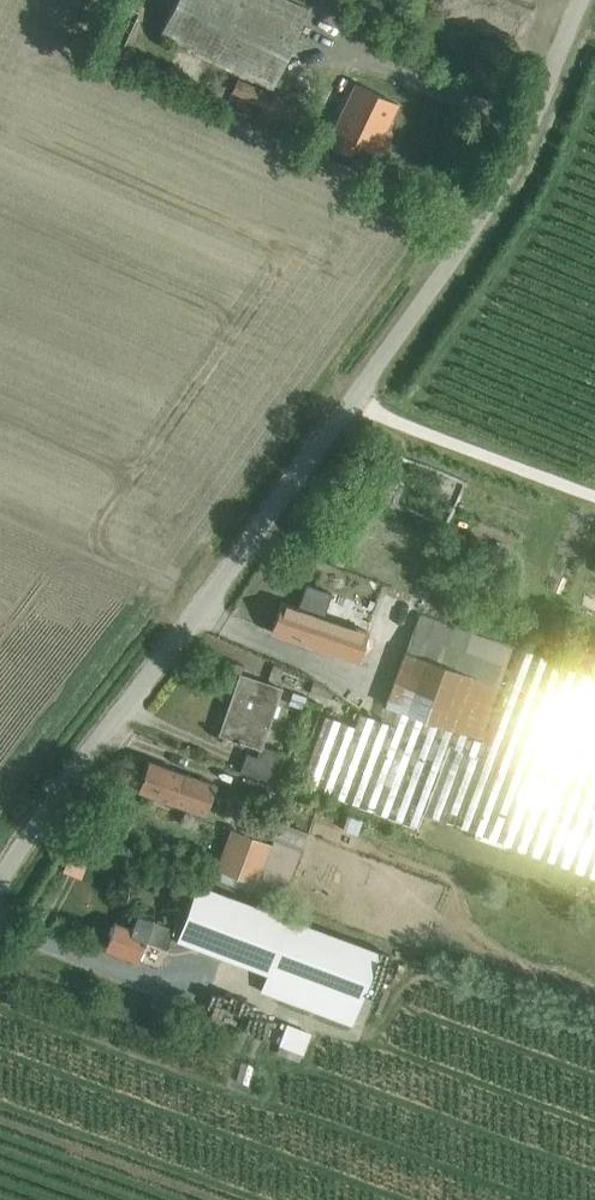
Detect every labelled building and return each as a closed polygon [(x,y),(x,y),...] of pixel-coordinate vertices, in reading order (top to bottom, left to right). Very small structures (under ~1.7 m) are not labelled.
[(291,0),(174,0),(159,31),(272,86),(309,9),(291,0)] [(290,100),(239,78),(233,92),(284,114),(290,100)] [(334,131),(327,145),(351,155),(357,142),(381,153),(392,131),(384,127),(397,100),(357,82),(334,131)] [(279,602),(268,633),(352,661),(363,630),(315,614),(324,589),(306,582),(297,608),(279,602)] [(419,613),(385,706),(387,706),(482,742),(516,649),(419,613)] [(299,784),(416,828),(422,812),(594,876),(594,676),(517,647),(516,649),(482,742),(387,706),(381,722),(359,714),(354,727),(324,716),(299,784)] [(239,674),(218,733),(259,748),(260,745),(280,688),(239,674)] [(290,693),(286,705),(299,710),(304,698),(290,693)] [(256,756),(245,753),(239,770),(273,782),(283,753),(260,745),(256,756)] [(213,784),(145,760),(135,788),(203,812),(213,784)] [(255,883),(270,843),(230,829),(214,869),(255,883)] [(255,883),(252,891),(279,901),(299,850),(272,838),(270,843),(255,883)] [(378,951),(196,883),(185,910),(175,938),(266,972),(259,990),(350,1024),(378,951)] [(114,922),(103,948),(136,960),(144,940),(165,948),(170,936),(175,938),(185,910),(179,908),(172,927),(136,914),(131,928),(114,922)] [(287,1025),(280,1045),(304,1055),(312,1034),(287,1025)]
